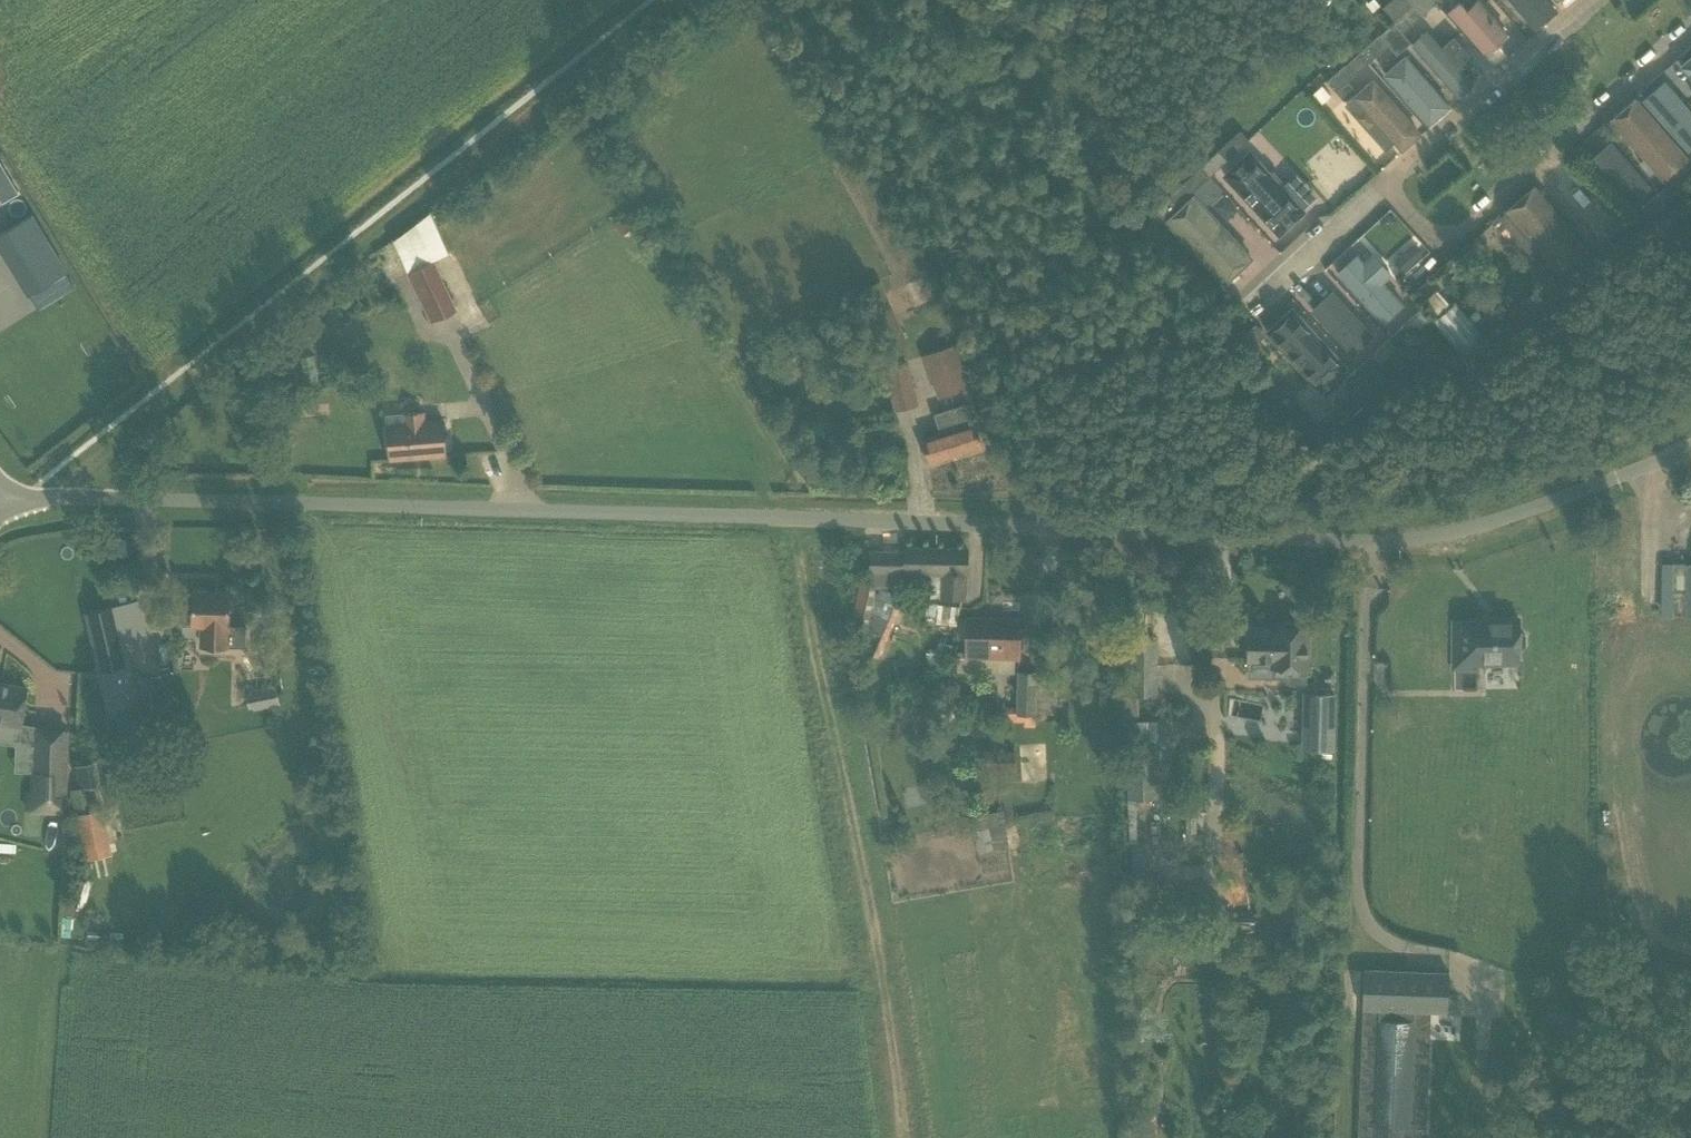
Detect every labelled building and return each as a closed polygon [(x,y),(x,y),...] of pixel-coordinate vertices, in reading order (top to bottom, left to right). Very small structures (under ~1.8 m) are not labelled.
[(1403,32),(1437,3),(1435,0),(1408,0),(1413,6),(1394,22),(1403,32)] [(1460,0),(1454,0),(1446,6),(1483,50),(1506,30),(1481,0),(1472,0),(1465,6),(1460,0)] [(1533,27),(1556,9),(1548,0),(1511,0),(1533,27)] [(1360,52),(1369,62),(1388,45),(1397,55),(1411,42),(1403,32),(1394,22),(1361,51),(1361,52),(1360,52)] [(1427,25),(1412,38),(1458,93),(1474,79),(1458,61),(1469,52),(1452,31),(1441,41),(1427,25)] [(1678,62),(1690,77),(1690,51),(1678,62)] [(1348,80),(1369,62),(1360,52),(1327,82),(1340,97),(1344,101),(1356,90),(1352,86),(1348,80)] [(1419,130),(1372,78),(1353,96),(1373,118),(1367,123),(1384,143),(1390,138),(1399,148),(1419,130)] [(1322,85),(1312,95),(1321,105),(1332,96),(1322,85)] [(1660,100),(1690,135),(1690,111),(1673,89),(1660,100)] [(1632,94),(1607,115),(1663,180),(1688,159),(1632,94)] [(1608,138),(1586,157),(1629,204),(1650,185),(1608,138)] [(1248,147),(1222,170),(1277,231),(1303,208),(1248,147)] [(1210,175),(1228,159),(1219,150),(1201,166),(1210,175)] [(2,202),(19,193),(0,161),(0,199),(2,202)] [(1570,162),(1549,180),(1572,207),(1582,199),(1601,221),(1612,211),(1570,162)] [(1684,188),(1690,182),(1690,164),(1675,178),(1684,188)] [(1501,206),(1546,259),(1575,234),(1530,182),(1501,206)] [(1642,208),(1651,218),(1670,201),(1661,191),(1642,208)] [(1196,193),(1169,217),(1225,278),(1252,254),(1196,193)] [(1178,204),(1169,195),(1152,211),(1161,220),(1178,204)] [(1224,195),(1213,206),(1226,220),(1237,209),(1224,195)] [(29,296),(67,272),(32,214),(0,234),(0,249),(29,296)] [(1594,250),(1603,260),(1603,259),(1636,230),(1627,220),(1608,237),(1609,237),(1594,250)] [(1413,245),(1394,262),(1403,272),(1422,255),(1413,245)] [(409,272),(432,322),(458,310),(434,260),(431,261),(424,248),(403,258),(409,271),(409,272)] [(1360,252),(1336,270),(1384,321),(1405,303),(1382,278),(1391,270),(1372,249),(1363,256),(1360,252)] [(1594,250),(1575,266),(1583,276),(1585,275),(1589,280),(1598,282),(1603,276),(1609,271),(1607,265),(1603,260),(1594,250)] [(440,259),(448,276),(461,271),(453,253),(440,259)] [(1329,284),(1308,304),(1355,353),(1376,333),(1329,284)] [(1291,300),(1265,322),(1322,385),(1347,363),(1291,300)] [(1434,321),(1478,374),(1501,354),(1456,301),(1434,321)] [(1432,316),(1422,307),(1404,323),(1413,333),(1432,316)] [(1398,346),(1390,337),(1372,353),(1381,363),(1398,346)] [(924,355),(940,397),(972,385),(956,343),(924,355)] [(888,366),(898,409),(918,404),(907,362),(888,366)] [(1350,391),(1342,381),(1325,397),(1333,407),(1350,391)] [(353,389),(353,399),(372,399),(372,389),(353,389)] [(940,435),(922,440),(923,442),(929,463),(982,447),(975,426),(975,424),(974,424),(967,403),(944,410),(951,431),(940,435)] [(388,426),(391,458),(445,454),(443,422),(427,423),(426,412),(405,413),(406,424),(388,426)] [(871,551),(870,585),(903,585),(903,579),(929,580),(928,597),(963,598),(964,574),(965,548),(906,547),(906,552),(871,551)] [(1672,563),(1671,615),(1685,615),(1685,564),(1672,563)] [(856,667),(860,668),(871,654),(881,657),(904,597),(861,583),(852,626),(856,667)] [(174,601),(173,623),(200,624),(211,625),(211,646),(231,647),(232,592),(194,591),(194,602),(174,601)] [(85,614),(111,727),(142,720),(121,628),(143,623),(138,601),(85,614)] [(926,604),(926,620),(937,621),(946,624),(957,626),(960,607),(939,604),(926,604)] [(966,658),(1020,659),(1021,622),(1003,622),(1003,618),(967,617),(966,658)] [(1483,619),(1483,620),(1483,622),(1453,622),(1453,669),(1478,669),(1478,657),(1485,657),(1485,662),(1487,662),(1489,665),(1498,665),(1501,662),(1519,662),(1519,649),(1523,649),(1525,647),(1525,635),(1523,633),(1519,633),(1519,619),(1483,619)] [(1248,624),(1247,663),(1247,677),(1273,678),(1273,670),(1311,671),(1312,626),(1248,624)] [(1025,726),(1035,727),(1036,711),(1056,712),(1057,678),(1037,678),(1037,672),(1019,672),(1018,707),(999,706),(998,721),(1025,722),(1025,726)] [(3,737),(6,721),(21,724),(27,688),(0,683),(0,736),(3,737)] [(251,694),(246,695),(249,709),(255,708),(255,710),(280,705),(275,685),(251,691),(251,694)] [(1302,748),(1334,749),(1335,693),(1303,692),(1302,748)] [(26,795),(26,809),(67,810),(67,796),(69,729),(33,728),(31,795),(26,795)] [(994,730),(994,740),(1003,740),(1004,730),(994,730)] [(1128,742),(1129,798),(1161,798),(1160,742),(1128,742)] [(70,790),(75,813),(88,810),(84,789),(98,786),(93,762),(74,766),(79,788),(70,790)] [(1186,793),(1186,808),(1206,807),(1206,792),(1186,793)] [(78,815),(86,851),(104,847),(97,811),(78,815)] [(1420,1128),(1427,1128),(1431,1012),(1449,1013),(1450,972),(1364,969),(1358,1137),(1420,1137),(1420,1128)]
